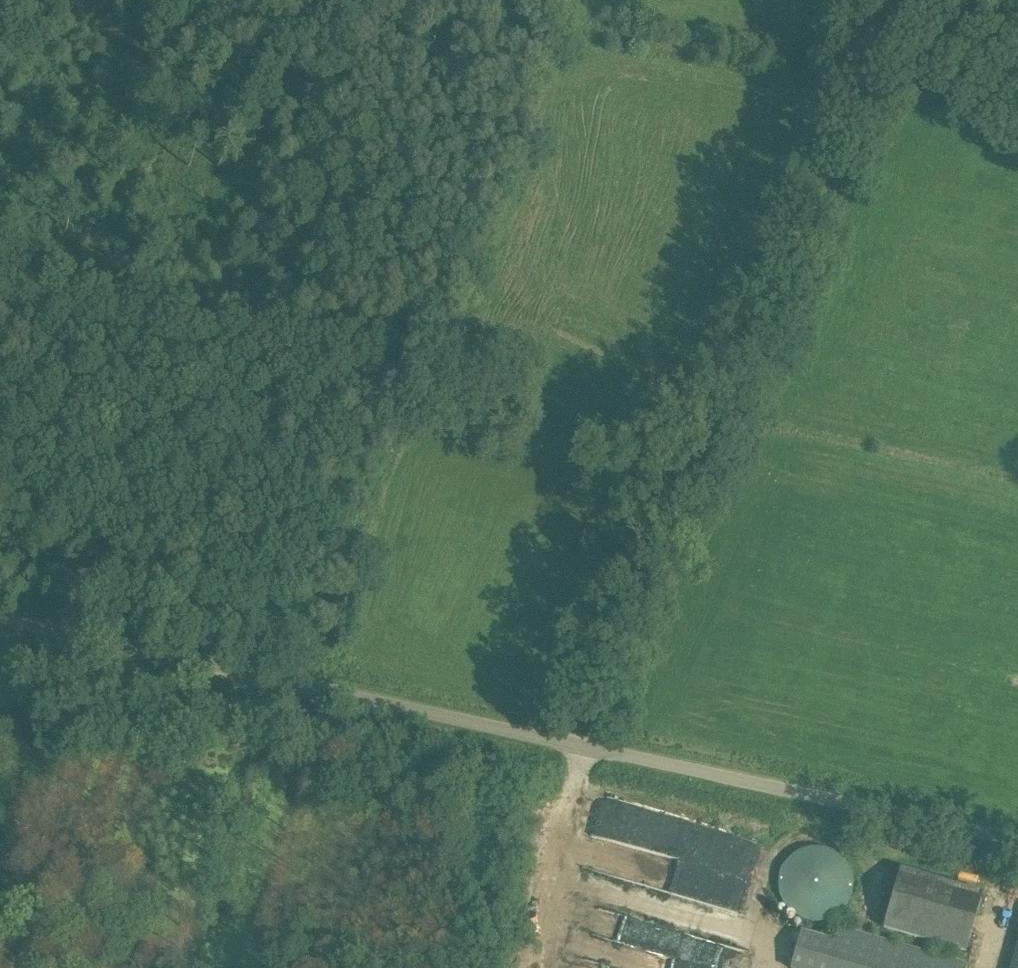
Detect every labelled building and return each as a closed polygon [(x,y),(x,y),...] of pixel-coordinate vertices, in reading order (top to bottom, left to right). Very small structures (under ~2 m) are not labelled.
[(596,843),(589,876),(738,906),(745,873),(596,843)] [(851,891),(851,890),(850,881),(848,875),(845,869),(841,864),(836,859),(828,855),(822,853),(813,852),(804,853),(798,855),(790,859),(786,863),(781,869),(778,875),(776,882),(775,890),(776,899),(778,906),(781,912),(786,917),(789,920),(796,925),(804,928),(812,929),(818,928),(825,927),(832,924),(838,919),(844,913),(848,906),(850,900),(851,891)] [(884,927),(966,951),(983,892),(901,869),(884,927)] [(682,962),(690,935),(607,910),(599,937),(682,962)] [(830,967),(962,967),(963,964),(840,929),(836,943),(803,933),(795,958),(830,967)]
